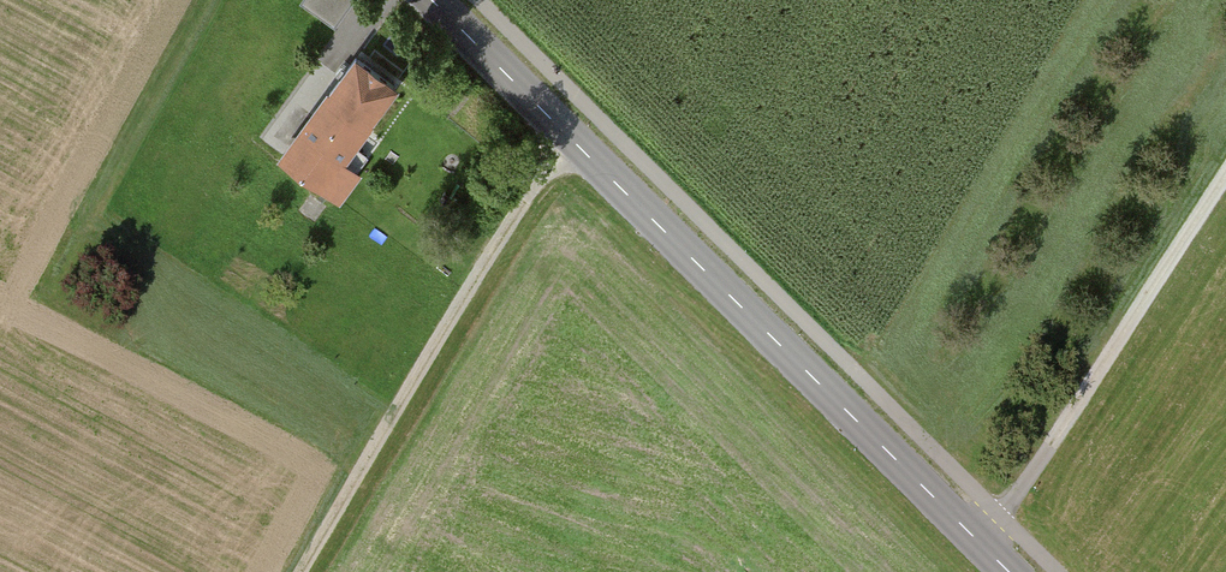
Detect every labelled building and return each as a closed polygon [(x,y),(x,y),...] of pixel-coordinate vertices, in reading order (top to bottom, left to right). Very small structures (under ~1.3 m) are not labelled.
[(399,84),(361,57),(290,160),(344,197),(364,167),(349,156),(399,84)]
